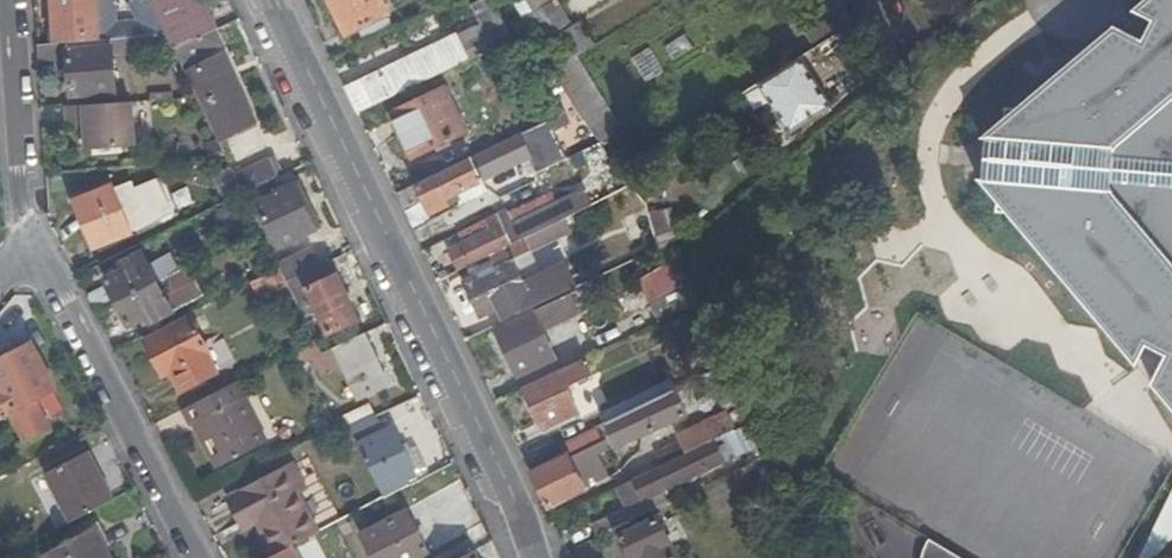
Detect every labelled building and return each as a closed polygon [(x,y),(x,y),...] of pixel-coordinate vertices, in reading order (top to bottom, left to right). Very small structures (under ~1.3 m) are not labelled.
[(56,43),(67,43),(98,40),(96,0),(52,0),(56,43)] [(148,36),(166,35),(150,0),(139,0),(132,3),(148,36)] [(175,51),(177,49),(202,38),(218,30),(203,0),(150,0),(166,35),(175,51)] [(347,37),(390,17),(382,0),(330,0),(347,37)] [(491,0),(481,0),(472,4),(481,25),(346,90),(358,115),(471,60),(484,54),(514,39),(508,30),(491,0)] [(1152,14),(1136,4),(1135,8),(1148,15),(1156,19),(1152,30),(1171,41),(1171,0),(1168,0),(1152,14)] [(1137,33),(1171,53),(1171,41),(1152,30),(1156,19),(1148,15),(1137,33)] [(1137,33),(1117,23),(1115,25),(1127,32),(1037,108),(1009,104),(1005,130),(987,127),(989,132),(1004,133),(1001,165),(985,164),(984,167),(1000,168),(998,191),(1028,195),(1153,344),(1147,357),(1149,360),(1161,337),(1171,342),(1171,53),(1137,33)] [(202,38),(206,45),(221,38),(218,30),(202,38)] [(37,45),(39,61),(69,59),(72,97),(116,94),(114,57),(176,53),(175,51),(166,35),(148,36),(112,39),(113,47),(68,50),(67,43),(56,43),(37,45)] [(202,38),(177,49),(181,58),(206,45),(202,38)] [(857,85),(829,39),(739,96),(753,118),(774,105),(767,93),(807,69),(830,108),(857,85)] [(647,81),(665,71),(651,46),(633,57),(647,81)] [(576,58),(553,71),(583,121),(606,108),(576,58)] [(197,96),(213,130),(223,125),(225,130),(241,122),(212,62),(186,75),(197,96)] [(767,93),(774,105),(791,132),(830,108),(807,69),(767,93)] [(392,116),(413,160),(467,134),(446,90),(392,116)] [(132,101),(65,106),(67,124),(77,123),(84,123),(85,133),(87,153),(135,148),(132,101)] [(417,186),(397,196),(404,211),(424,201),(432,216),(460,203),(456,195),(527,161),(533,175),(566,159),(557,142),(546,147),(542,138),(559,130),(555,120),(417,186)] [(84,123),(77,123),(77,134),(85,133),(84,123)] [(237,179),(245,195),(263,186),(280,178),(272,161),(237,179)] [(600,172),(611,195),(625,189),(614,165),(600,172)] [(263,186),(245,195),(257,220),(261,217),(278,250),(321,228),(299,182),(279,193),(279,194),(270,199),(263,186)] [(137,236),(125,193),(124,188),(85,198),(98,247),(137,236)] [(145,188),(125,193),(137,236),(156,230),(145,188)] [(526,239),(571,217),(563,201),(514,224),(507,211),(489,221),(493,230),(465,244),(468,251),(454,258),(460,271),(468,267),(526,239)] [(534,308),(573,290),(564,272),(528,290),(514,260),(532,251),(526,239),(468,267),(473,279),(466,282),(483,317),(502,308),(508,321),(534,308)] [(280,267),(288,284),(320,268),(312,251),(279,266),(280,267)] [(90,297),(99,315),(121,303),(180,273),(172,257),(152,267),(144,252),(122,263),(125,270),(108,279),(112,286),(90,297)] [(288,284),(298,304),(313,298),(330,335),(359,322),(332,263),(320,268),(288,284)] [(671,273),(669,265),(639,280),(660,322),(688,309),(680,293),(674,279),(671,273)] [(180,273),(121,303),(132,326),(149,316),(152,324),(206,296),(191,267),(180,273)] [(536,312),(496,331),(518,377),(556,359),(540,323),(545,320),(544,320),(572,306),(566,296),(536,312)] [(221,373),(192,318),(148,341),(166,376),(172,373),(182,393),(221,373)] [(392,389),(366,334),(336,348),(363,403),(392,389)] [(313,379),(335,371),(324,339),(302,347),(313,379)] [(33,342),(0,359),(0,412),(2,416),(13,410),(28,439),(50,427),(36,398),(57,388),(33,342)] [(585,362),(584,359),(558,372),(559,374),(525,391),(541,424),(547,421),(549,427),(580,412),(569,388),(592,375),(587,365),(589,363),(588,361),(585,362)] [(241,380),(183,411),(191,427),(198,424),(220,467),(266,443),(244,401),(250,398),(241,380)] [(613,412),(616,419),(661,398),(656,389),(625,404),(626,405),(613,412)] [(739,403),(733,389),(718,397),(725,411),(739,403)] [(688,416),(676,390),(661,398),(616,419),(607,424),(618,447),(688,416)] [(353,429),(385,498),(424,479),(421,472),(432,467),(418,439),(410,421),(399,427),(391,411),(366,423),(353,429)] [(349,422),(353,429),(366,423),(362,416),(349,422)] [(666,465),(735,431),(728,417),(714,423),(712,420),(678,436),(681,443),(660,453),(666,465)] [(599,428),(543,454),(547,465),(569,455),(570,459),(588,449),(605,441),(599,428)] [(746,452),(736,431),(735,431),(666,465),(618,488),(627,509),(723,462),(717,448),(726,444),(733,458),(746,452)] [(418,439),(432,467),(443,461),(432,439),(426,442),(424,436),(418,439)] [(600,464),(612,457),(608,447),(596,453),(595,454),(600,464)] [(531,473),(548,509),(620,473),(612,457),(600,464),(595,454),(596,453),(588,449),(570,459),(569,455),(547,465),(531,473)] [(71,522),(114,499),(89,451),(46,474),(71,522)] [(285,471),(297,496),(309,490),(297,465),(285,471)] [(259,519),(277,555),(316,534),(297,496),(285,471),(235,497),(248,525),(259,519)] [(242,528),(248,525),(235,497),(228,500),(242,528)] [(1171,543),(1171,502),(1157,536),(1171,543)] [(633,521),(627,509),(593,525),(599,538),(633,521)] [(430,553),(408,510),(361,535),(373,557),(420,557),(430,553)] [(630,557),(677,557),(658,519),(620,537),(630,557)] [(48,557),(111,557),(96,530),(47,557),(48,557)] [(933,543),(928,553),(926,557),(958,557),(933,543)]
